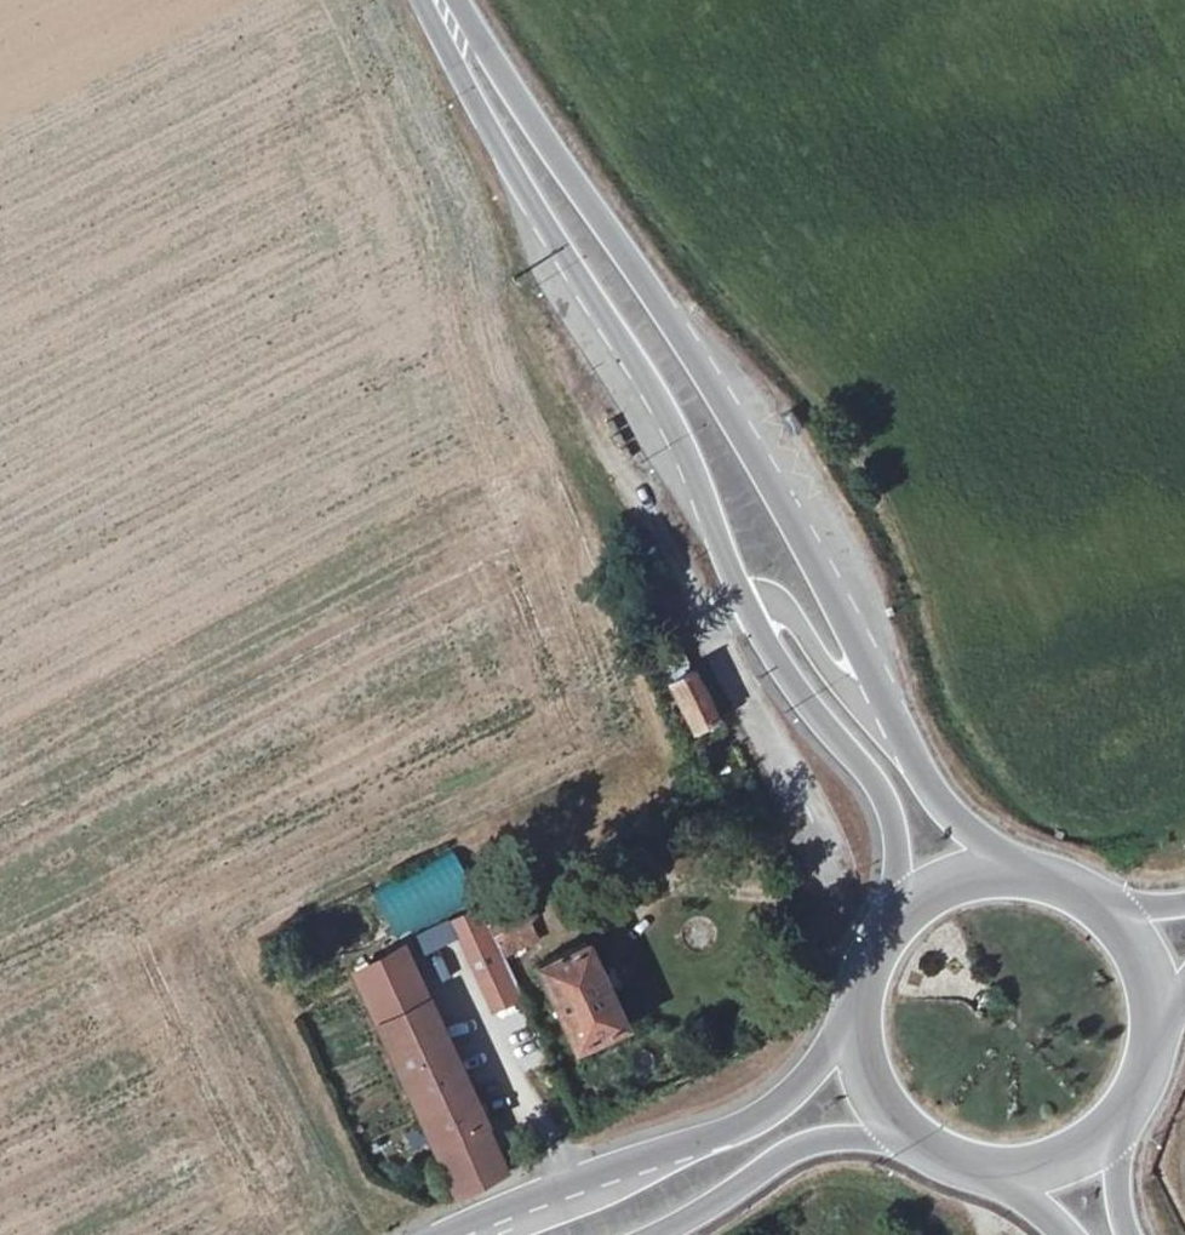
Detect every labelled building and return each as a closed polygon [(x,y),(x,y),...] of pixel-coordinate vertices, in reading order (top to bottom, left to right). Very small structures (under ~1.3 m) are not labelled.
[(727,721),(704,670),(693,672),(686,659),(656,676),(688,740),(727,721)] [(453,851),(371,888),(393,938),(476,902),(453,851)] [(452,922),(469,963),(493,1014),(523,1001),(507,965),(500,949),(481,910),(452,922)] [(522,924),(496,937),(507,958),(541,943),(530,921),(522,924)] [(633,1027),(594,941),(536,964),(579,1052),(633,1027)] [(406,948),(358,973),(460,1191),(510,1166),(406,948)]
